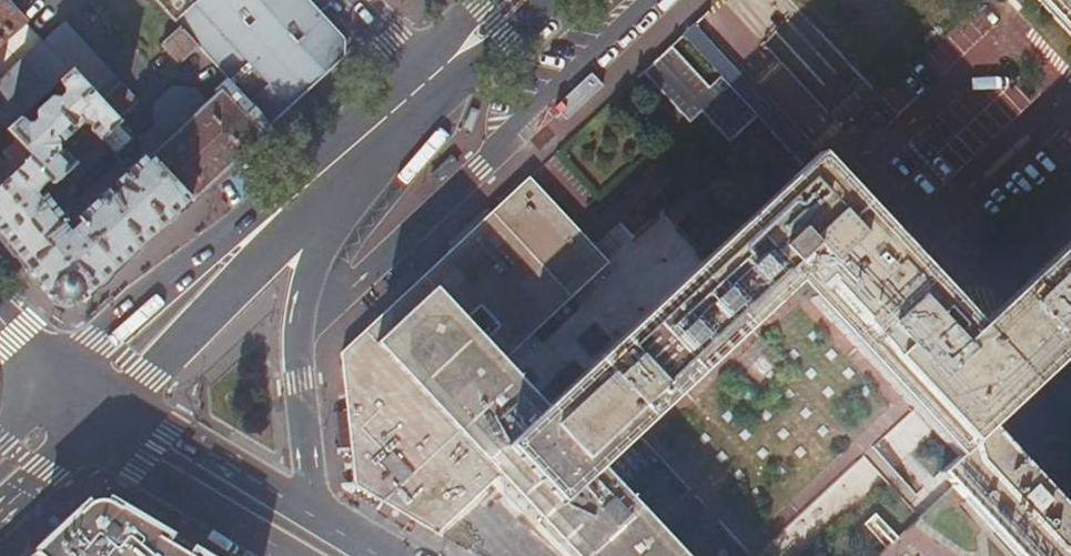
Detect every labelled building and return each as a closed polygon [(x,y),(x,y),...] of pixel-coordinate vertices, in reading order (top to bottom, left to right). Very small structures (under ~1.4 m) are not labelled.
[(27,22),(7,0),(0,0),(0,46),(27,22)] [(177,19),(198,0),(159,0),(175,18),(177,19)] [(273,122),(344,55),(345,37),(310,0),(198,0),(177,19),(182,25),(199,43),(230,77),(273,122)] [(1070,35),(1070,0),(1039,0),(1070,35)] [(101,102),(118,121),(138,102),(122,85),(123,84),(58,13),(37,33),(73,72),(91,91),(101,102)] [(73,72),(37,33),(27,22),(0,46),(0,83),(1,84),(0,85),(0,117),(3,120),(6,124),(10,129),(11,130),(23,119),(61,83),(73,72)] [(694,23),(683,33),(721,74),(723,72),(760,112),(758,115),(807,168),(818,158),(694,23)] [(181,59),(199,43),(182,25),(171,35),(164,41),(181,59)] [(657,57),(643,70),(686,117),(700,103),(728,133),(737,125),(741,130),(758,115),(760,112),(723,72),(721,74),(709,85),(671,44),(657,57)] [(28,266),(66,224),(68,216),(72,198),(65,192),(53,202),(48,198),(46,197),(43,197),(40,199),(36,194),(50,181),(55,184),(58,183),(78,165),(65,150),(65,143),(88,122),(95,125),(94,130),(118,155),(136,139),(118,121),(101,102),(91,91),(73,72),(61,83),(67,89),(67,95),(61,100),(53,99),(39,113),(39,122),(36,126),(29,126),(23,119),(11,130),(36,159),(0,189),(0,231),(28,266)] [(155,126),(138,142),(153,158),(191,199),(273,122),(230,77),(217,89),(222,94),(212,103),(197,87),(174,86),(155,103),(155,126)] [(11,130),(10,129),(0,137),(0,144),(7,152),(6,153),(11,159),(4,165),(0,161),(0,189),(36,159),(11,130)] [(79,304),(191,199),(153,158),(138,142),(136,139),(118,155),(126,163),(131,159),(136,165),(119,181),(117,184),(119,187),(113,191),(110,190),(108,190),(84,213),(82,217),(82,219),(84,222),(78,227),(68,216),(66,224),(28,266),(59,304),(64,306),(67,307),(73,307),(79,304)] [(821,155),(818,158),(807,168),(552,410),(509,364),(613,265),(530,178),(425,278),(367,334),(508,481),(579,555),(688,555),(608,472),(690,396),(799,512),(914,405),(959,452),(941,469),(1023,555),(1070,555),(1070,506),(992,423),(1070,348),(1070,249),(1067,245),(982,325),(821,155)] [(508,481),(367,334),(345,354),(356,492),(393,512),(438,538),(439,537),(508,481)] [(36,552),(42,555),(206,555),(198,551),(114,501),(86,505),(69,521),(36,552)]
